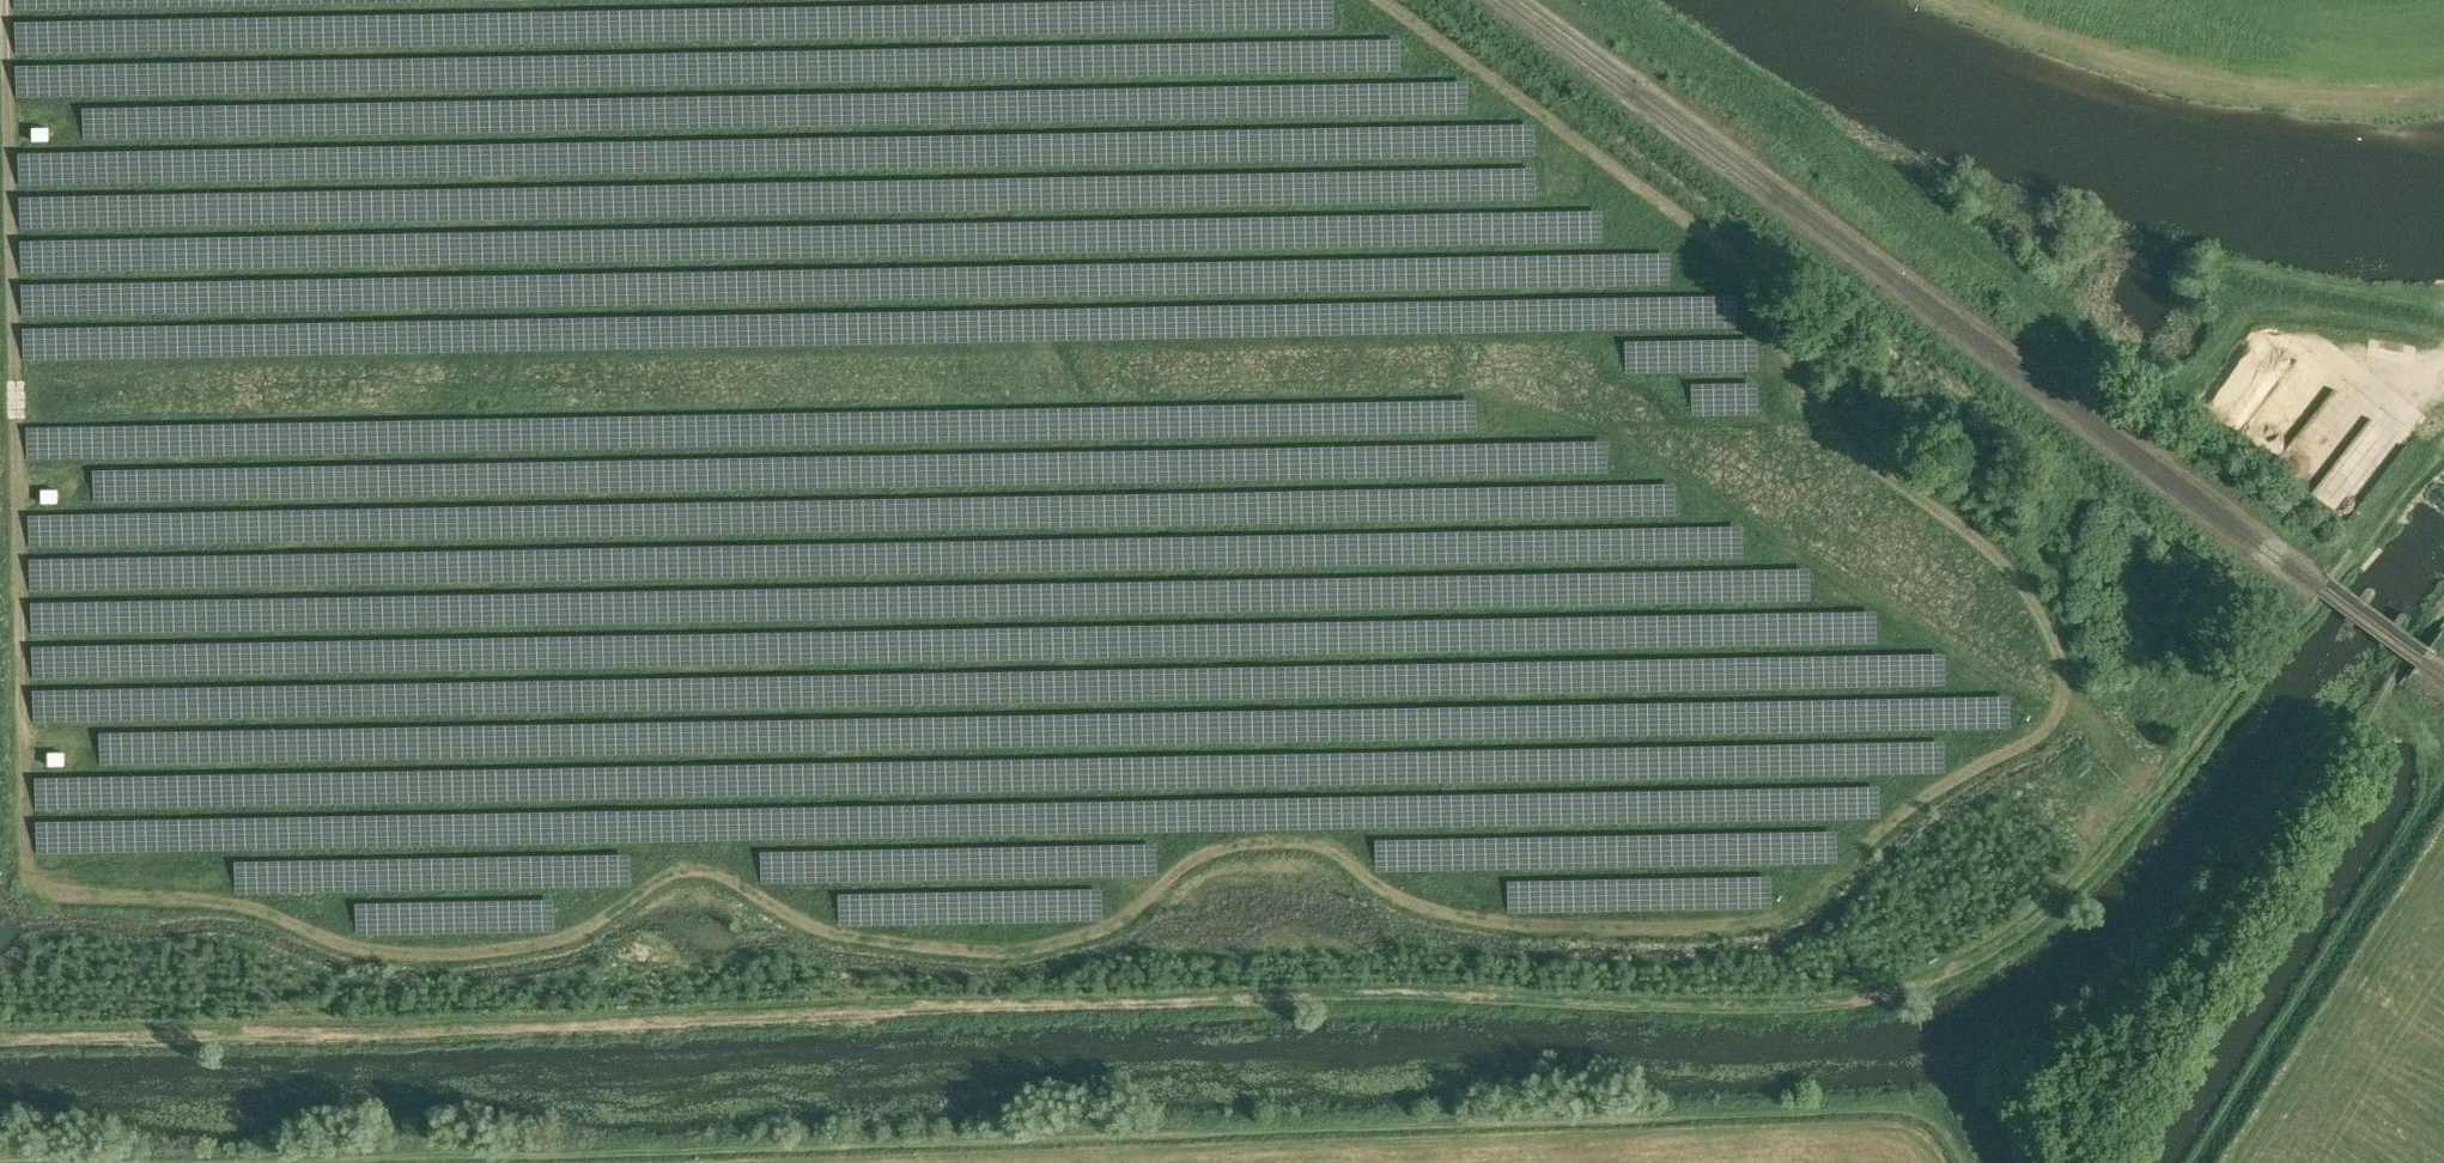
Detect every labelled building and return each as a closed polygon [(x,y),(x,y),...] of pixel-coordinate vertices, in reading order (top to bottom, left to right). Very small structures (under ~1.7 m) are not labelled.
[(2353,464),(2373,485),(2415,446),(2395,425),(2353,464)]
